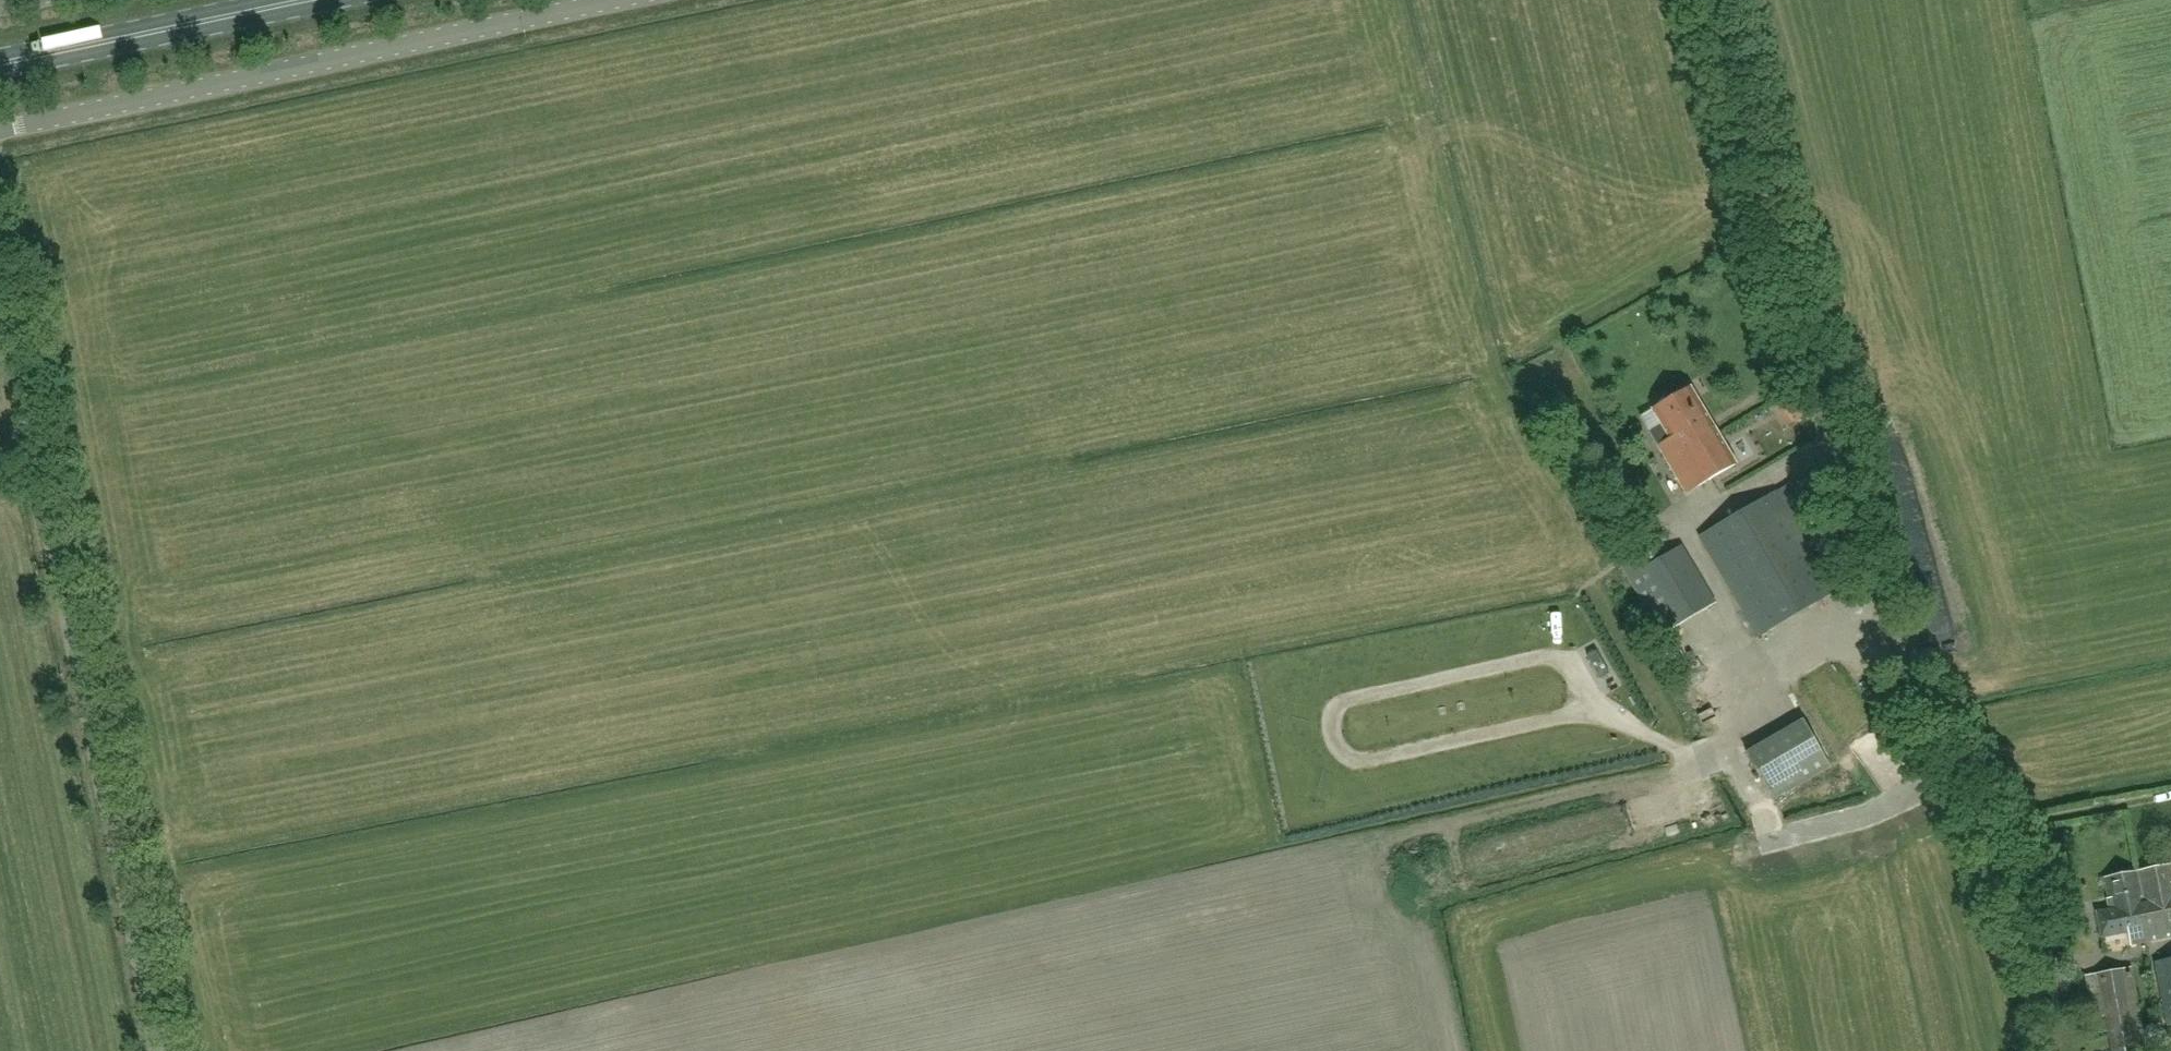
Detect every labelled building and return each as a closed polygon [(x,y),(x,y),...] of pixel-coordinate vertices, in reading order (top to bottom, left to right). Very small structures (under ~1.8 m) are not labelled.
[(1690,387),(1672,398),(1641,416),(1687,493),(1736,463),(1690,387)] [(1777,413),(1794,403),(1791,397),(1774,407),(1777,413)] [(1758,635),(1835,590),(1776,491),(1700,536),(1758,635)] [(1715,600),(1683,546),(1649,566),(1640,552),(1621,563),(1662,631),(1715,600)] [(1601,679),(1610,674),(1596,651),(1587,656),(1601,679)] [(1805,727),(1750,759),(1777,805),(1832,773),(1805,727)] [(2146,942),(2170,937),(2170,865),(2138,872),(2144,902),(2138,904),(2146,942)] [(2130,945),(2146,942),(2138,904),(2144,902),(2138,872),(2104,878),(2111,908),(2097,911),(2103,937),(2128,932),(2130,945)] [(2155,961),(2168,1024),(2170,1024),(2170,958),(2155,961)] [(2088,975),(2092,1000),(2094,999),(2097,1016),(2106,1015),(2112,1050),(2149,1050),(2133,966),(2088,975)]
